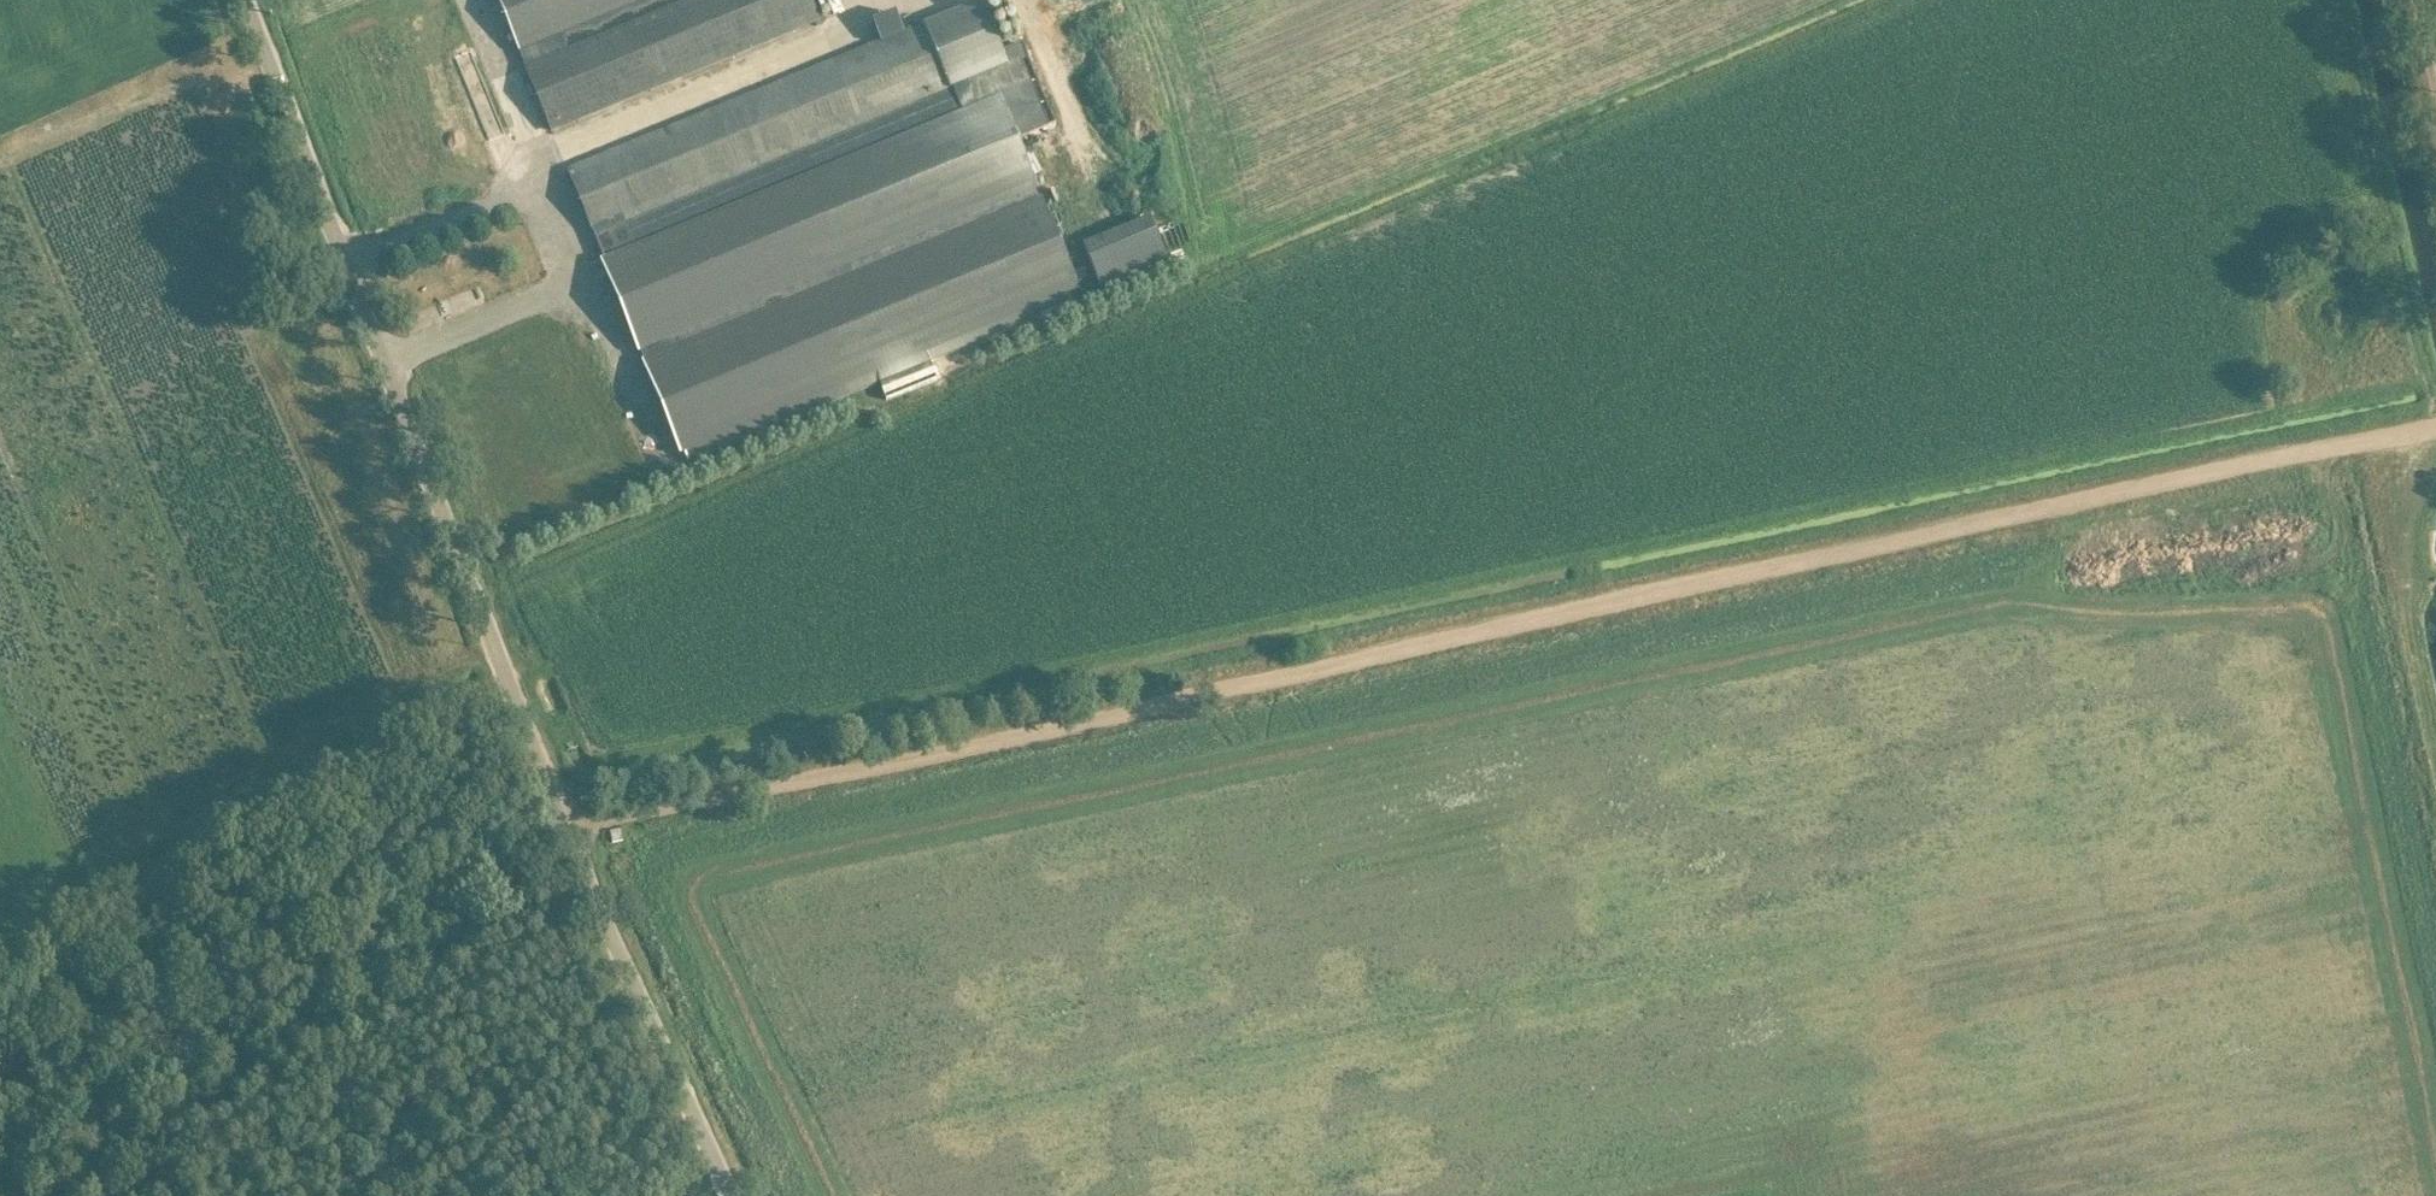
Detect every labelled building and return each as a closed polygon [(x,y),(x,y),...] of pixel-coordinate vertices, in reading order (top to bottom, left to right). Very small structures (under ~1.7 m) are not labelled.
[(551,130),(816,21),(818,26),(825,23),(823,18),(819,20),(810,0),(498,0),(551,130)] [(881,43),(568,171),(604,259),(642,352),(646,360),(684,453),(688,462),(879,383),(887,401),(937,380),(930,362),(1080,301),(1076,292),(1038,199),(1034,191),(1014,142),(1018,141),(1056,125),(1022,44),(1003,52),(982,2),(904,34),(896,13),(873,23),(881,43)] [(1150,220),(1084,247),(1102,292),(1169,264),(1150,220)]
